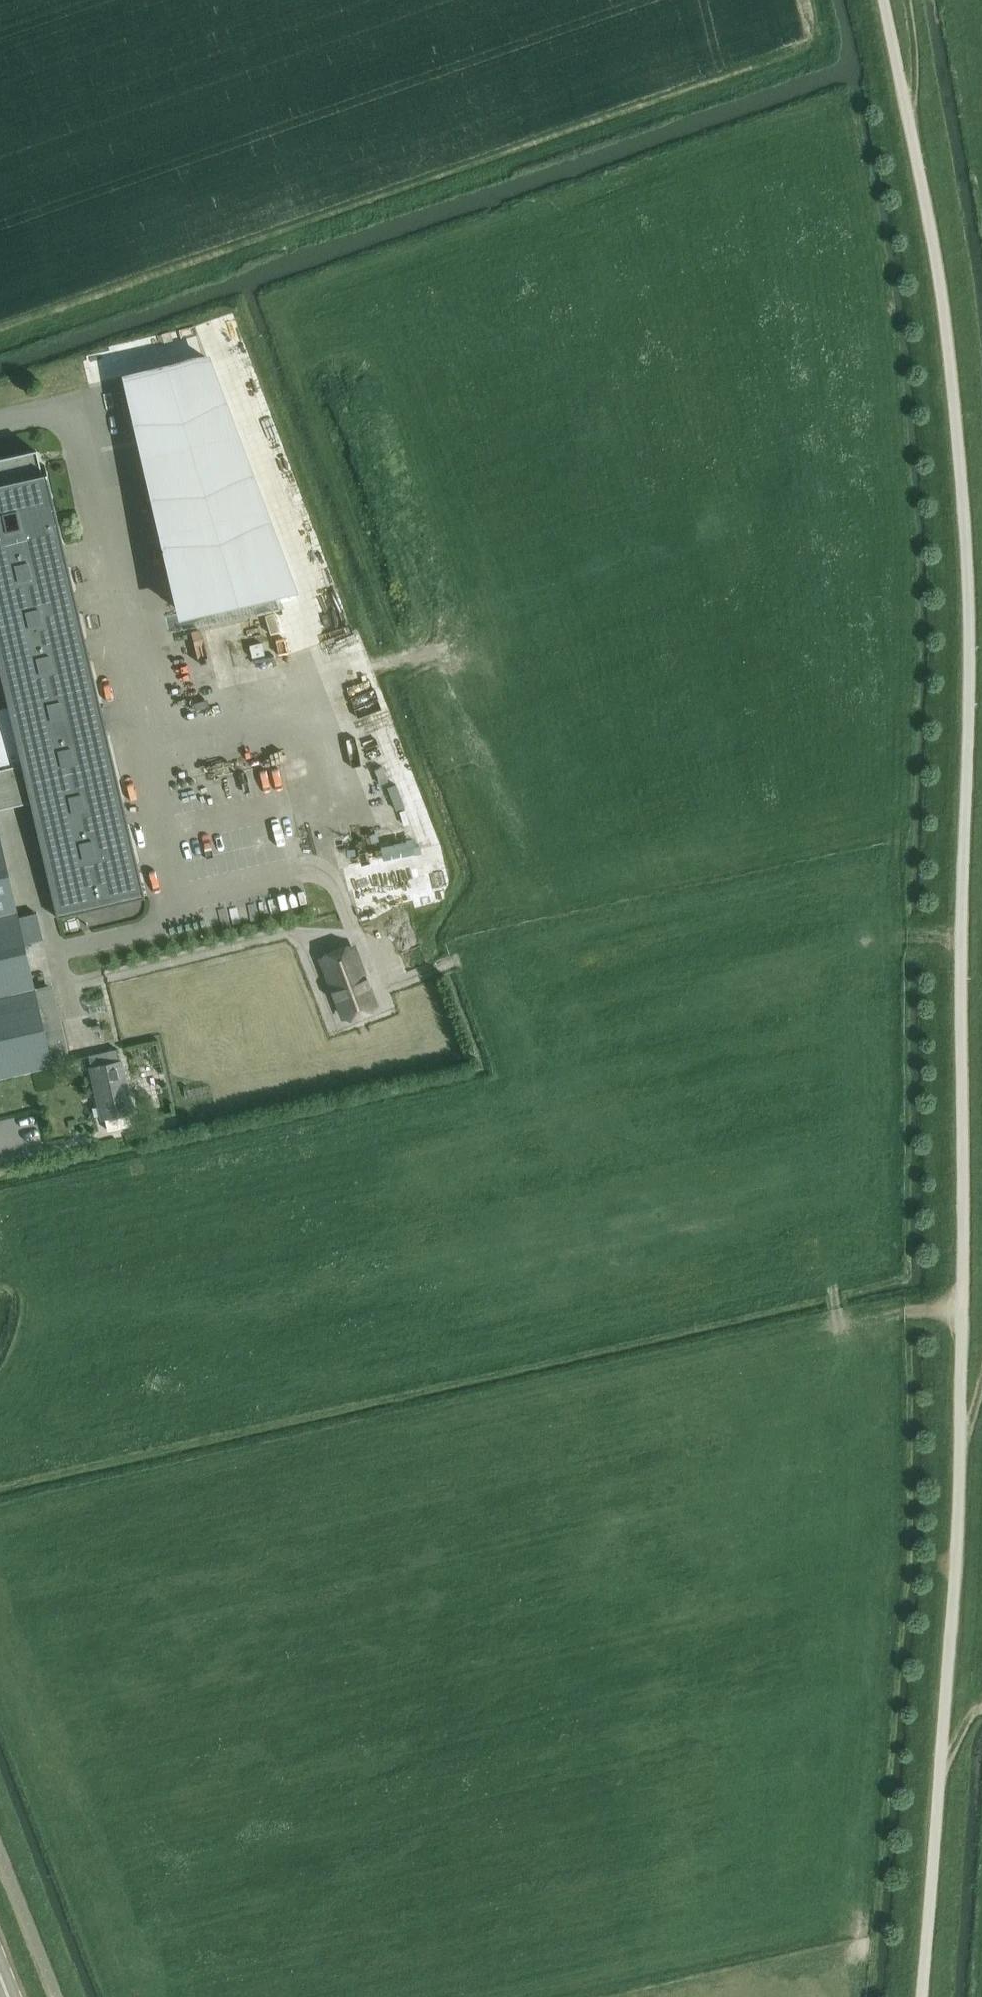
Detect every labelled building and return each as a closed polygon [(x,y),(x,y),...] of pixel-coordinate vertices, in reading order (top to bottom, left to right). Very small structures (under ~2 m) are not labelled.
[(128,376),(126,377),(180,611),(292,585),(284,552),(245,448),(211,357),(128,376)] [(12,805),(30,801),(57,917),(145,897),(45,465),(43,465),(45,474),(42,474),(37,451),(0,459),(0,672),(8,705),(0,706),(0,808),(12,805)] [(51,1066),(67,1062),(49,980),(33,984),(24,943),(44,938),(38,912),(18,917),(0,839),(0,1077),(51,1066)] [(350,945),(346,943),(324,951),(322,957),(317,961),(340,1021),(344,1020),(350,1021),(351,1022),(374,1014),(376,1009),(379,1006),(356,944),(350,945)] [(91,1068),(102,1118),(105,1117),(108,1130),(132,1125),(129,1112),(132,1112),(121,1060),(118,1061),(116,1050),(91,1056),(94,1067),(91,1068)]
